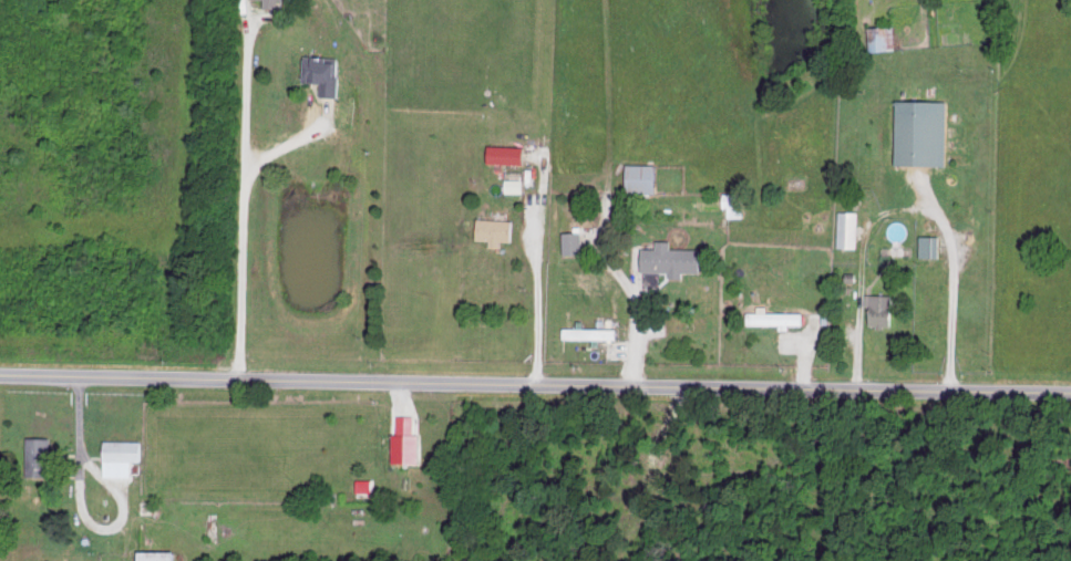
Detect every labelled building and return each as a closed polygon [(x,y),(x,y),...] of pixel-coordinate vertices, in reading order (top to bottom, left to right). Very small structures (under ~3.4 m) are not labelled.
[(308,81),(325,82),(325,95),(341,96),(343,58),(309,56),(308,81)] [(948,164),(950,101),(899,99),(898,163),(948,164)] [(492,162),(528,163),(528,146),(493,145),(492,162)] [(659,164),(629,163),(628,191),(659,192),(659,164)] [(524,191),(524,178),(505,178),(504,191),(524,191)] [(727,216),(745,216),(745,192),(726,192),(727,216)] [(840,247),(860,247),(861,211),(841,211),(840,247)] [(493,239),(492,246),(504,246),(504,240),(516,240),(517,219),(481,218),(480,238),(493,239)] [(584,231),(564,232),(565,254),(585,253),(584,231)] [(922,256),(942,256),(942,235),(922,235),(922,256)] [(646,271),(673,271),(673,278),(686,277),(686,272),(705,272),(705,248),(675,248),(674,240),(659,240),(659,247),(646,248),(646,271)] [(895,294),(868,293),(868,311),(874,311),(874,325),(894,325),(895,294)] [(806,324),(806,312),(769,312),(769,305),(760,305),(759,311),(747,311),(747,324),(782,324),(782,328),(792,329),(793,324),(806,324)] [(567,327),(567,338),(620,337),(620,327),(587,328),(587,320),(580,320),(580,327),(567,327)] [(397,462),(421,462),(422,433),(416,433),(416,415),(397,415),(397,462)] [(55,436),(31,436),(31,474),(54,475),(55,436)] [(134,475),(134,459),(146,460),(146,440),(106,439),(105,475),(134,475)] [(373,478),(355,479),(355,491),(373,491),(373,478)] [(140,549),(140,560),(181,560),(181,550),(140,549)]
